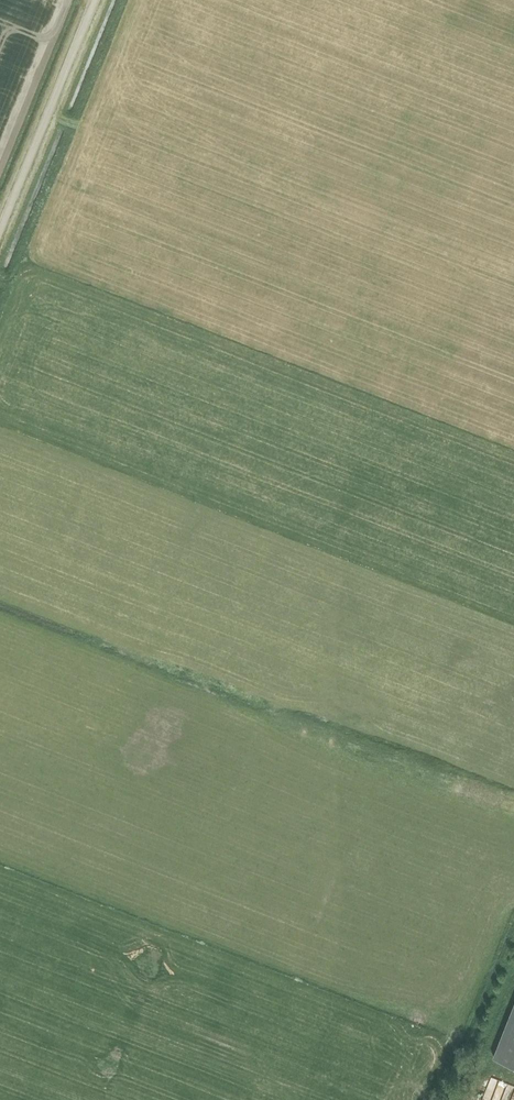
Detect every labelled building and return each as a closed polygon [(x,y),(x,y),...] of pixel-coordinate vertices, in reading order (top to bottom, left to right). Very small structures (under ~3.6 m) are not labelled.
[(493,1058),(513,1066),(513,1005),(493,1058)] [(510,1095),(512,1095),(513,1088),(513,1084),(492,1077),(484,1099),(509,1099),(510,1095)]
